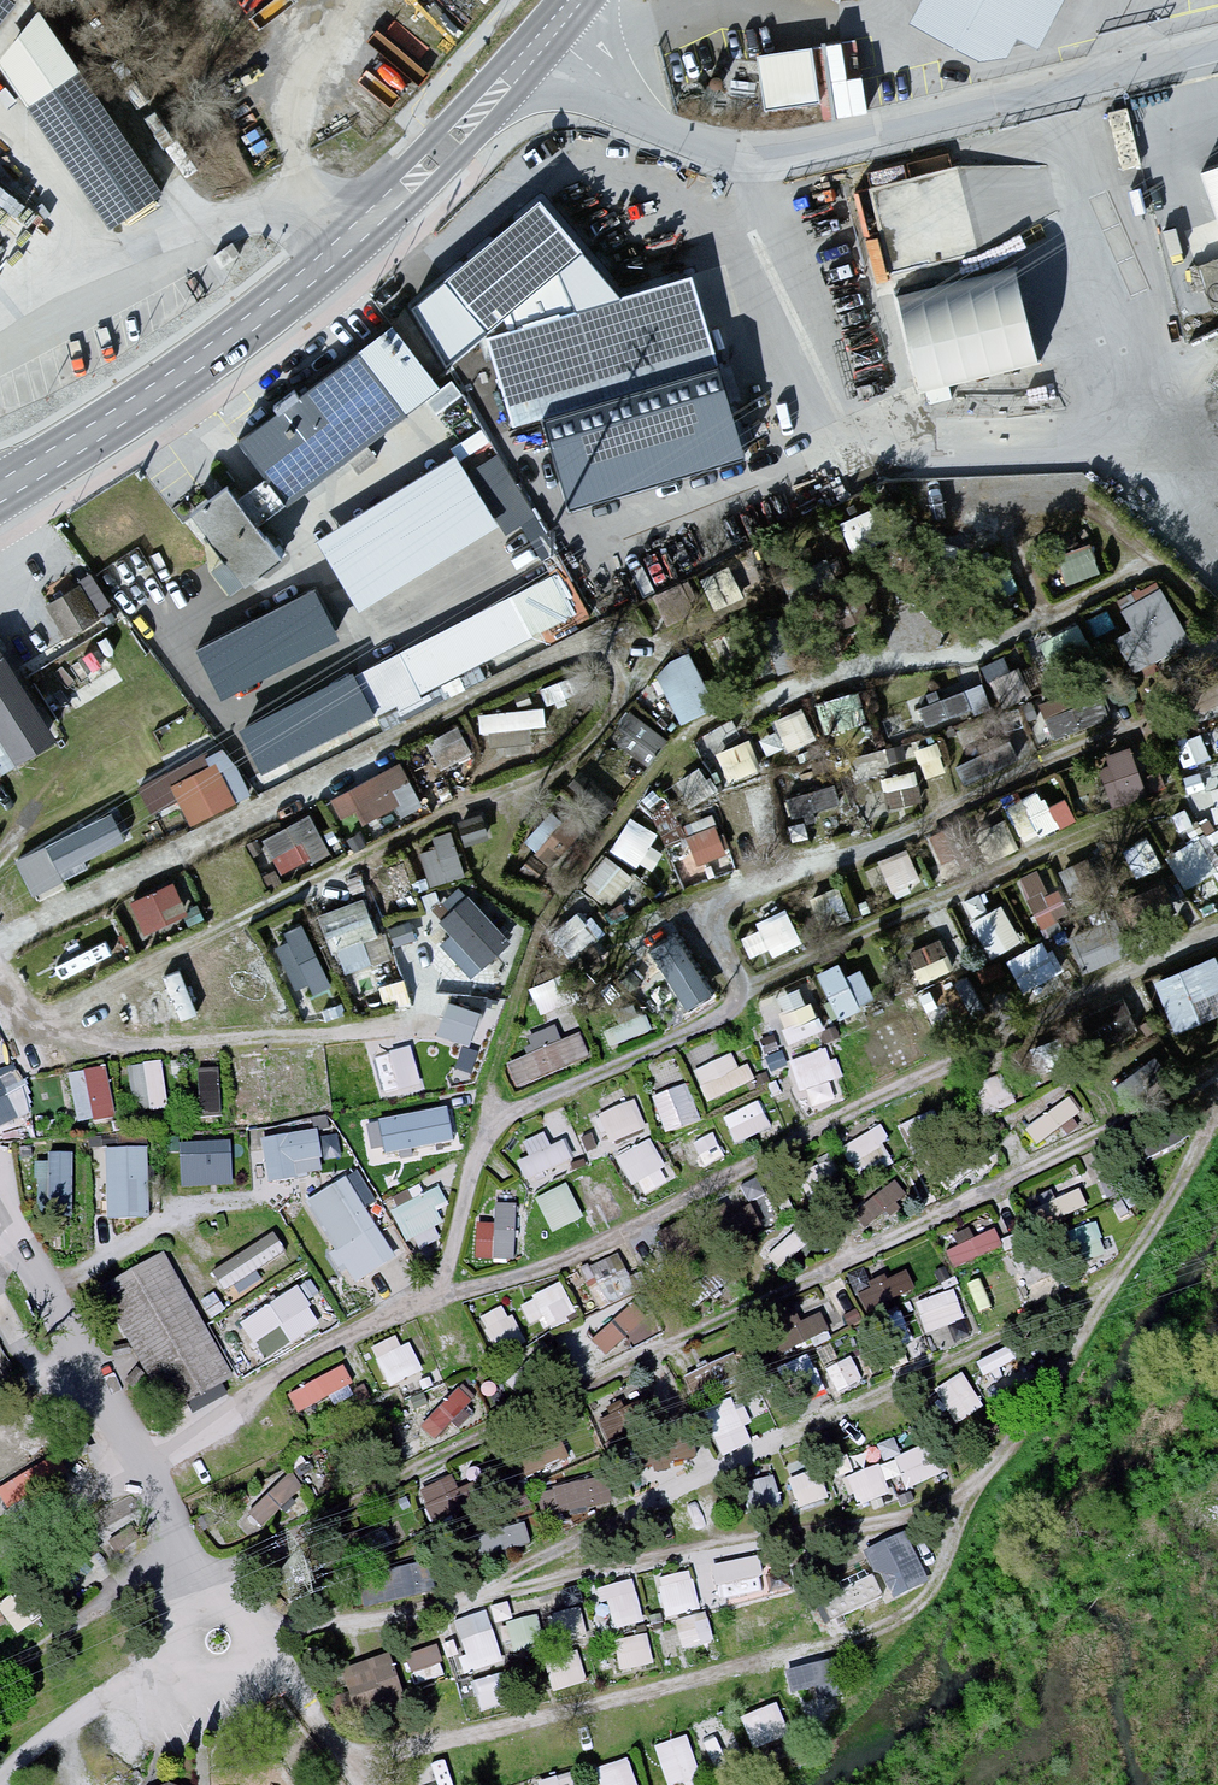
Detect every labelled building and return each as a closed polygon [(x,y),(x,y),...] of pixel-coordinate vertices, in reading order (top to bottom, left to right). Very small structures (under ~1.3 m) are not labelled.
[(929,23),(1001,60),(1014,35),(1033,44),(1055,0),(941,0),(929,23)] [(114,223),(160,193),(48,20),(2,50),(114,223)] [(839,48),(762,57),(768,117),(845,108),(839,48)] [(859,183),(880,274),(973,253),(952,161),(859,183)] [(1204,172),(1217,213),(1217,167),(1204,172)] [(584,253),(540,201),(411,309),(446,369),(484,337),(486,339),(513,429),(539,421),(720,367),(693,276),(621,298),(584,253)] [(1006,277),(901,301),(920,389),(1026,366),(1006,277)] [(244,443),(288,501),(436,390),(392,332),(244,443)] [(749,461),(720,367),(539,421),(568,515),(749,461)] [(456,461),(322,544),(359,604),(493,520),(456,461)] [(275,560),(228,491),(194,514),(241,583),(275,560)] [(1059,552),(1070,580),(1104,567),(1092,538),(1059,552)] [(1140,668),(1196,628),(1156,573),(1119,599),(1134,620),(1115,634),(1140,668)] [(545,582),(363,678),(385,719),(566,623),(545,582)] [(341,639),(315,590),(195,652),(221,701),(341,639)] [(84,591),(49,608),(64,636),(98,619),(84,591)] [(681,719),(719,702),(693,646),(656,663),(681,719)] [(49,747),(0,664),(0,776),(49,747)] [(375,717),(353,673),(238,732),(260,775),(375,717)] [(1098,673),(1039,698),(1056,737),(1115,711),(1098,673)] [(984,678),(920,700),(928,723),(991,701),(984,678)] [(613,731),(645,761),(669,735),(637,706),(613,731)] [(1191,761),(1217,752),(1217,724),(1182,736),(1191,761)] [(959,757),(965,775),(1020,757),(1014,738),(959,757)] [(1138,742),(1104,748),(1112,797),(1146,791),(1138,742)] [(944,769),(940,744),(921,747),(926,772),(944,769)] [(892,807),(924,796),(915,768),(883,778),(892,807)] [(175,794),(191,822),(230,800),(213,771),(175,794)] [(835,778),(787,794),(795,817),(842,801),(835,778)] [(1217,813),(1217,784),(1209,787),(1217,813)] [(527,836),(554,858),(580,828),(553,805),(527,836)] [(633,815),(610,849),(637,867),(660,832),(633,815)] [(717,815),(685,830),(701,863),(733,847),(717,815)] [(112,816),(16,863),(35,903),(65,888),(61,881),(88,869),(84,862),(125,843),(112,816)] [(264,830),(278,870),(318,856),(304,816),(264,830)] [(422,841),(432,880),(466,872),(456,832),(422,841)] [(1217,864),(1198,834),(1168,854),(1189,884),(1217,864)] [(913,848),(867,861),(875,892),(922,879),(913,848)] [(585,883),(613,903),(636,871),(608,851),(585,883)] [(1049,862),(1018,876),(1045,936),(1076,922),(1049,862)] [(840,882),(809,894),(823,928),(853,916),(840,882)] [(346,969),(375,959),(366,935),(381,929),(367,891),(323,907),(346,969)] [(470,894),(434,933),(476,971),(512,932),(470,894)] [(1001,901),(971,919),(991,953),(1021,935),(1001,901)] [(756,919),(771,954),(803,940),(789,905),(756,919)] [(1116,915),(1069,934),(1083,970),(1130,951),(1116,915)] [(313,922),(277,933),(294,989),(330,977),(313,922)] [(682,927),(652,941),(684,1008),(713,994),(682,927)] [(941,936),(907,951),(920,981),(954,966),(941,936)] [(1041,941),(1007,959),(1030,1003),(1065,985),(1041,941)] [(1156,974),(1177,1027),(1217,1011),(1217,949),(1156,974)] [(838,960),(817,970),(838,1015),(876,998),(861,966),(844,974),(838,960)] [(1000,960),(976,968),(981,982),(1005,974),(1000,960)] [(531,984),(544,1013),(566,1004),(552,974),(531,984)] [(799,987),(778,995),(785,1011),(779,1014),(786,1030),(782,1032),(788,1045),(826,1029),(820,1015),(818,1015),(811,999),(805,1001),(799,987)] [(471,1043),(484,1006),(451,994),(438,1031),(471,1043)] [(1096,1008),(1109,1035),(1137,1021),(1124,994),(1096,1008)] [(612,1043),(638,1035),(633,1019),(607,1028),(612,1043)] [(582,1027),(561,1036),(556,1023),(528,1034),(533,1048),(508,1058),(518,1085),(593,1055),(582,1027)] [(824,1047),(788,1060),(799,1092),(806,1090),(812,1107),(834,1099),(828,1080),(842,1075),(835,1057),(829,1060),(824,1047)] [(731,1053),(693,1070),(707,1100),(755,1078),(747,1063),(738,1067),(731,1053)] [(307,1054),(289,1056),(290,1065),(272,1067),(277,1100),(294,1097),(294,1101),(313,1098),(307,1054)] [(159,1059),(127,1065),(135,1111),(167,1106),(159,1059)] [(260,1059),(231,1063),(235,1101),(265,1098),(260,1059)] [(105,1064),(67,1072),(77,1119),(93,1116),(93,1119),(115,1115),(105,1064)] [(200,1066),(201,1110),(221,1110),(220,1065),(200,1066)] [(15,1114),(0,1083),(0,1122),(15,1114)] [(686,1085),(653,1096),(665,1131),(698,1120),(686,1085)] [(622,1088),(600,1097),(605,1110),(598,1113),(599,1117),(594,1119),(600,1132),(605,1130),(610,1142),(647,1127),(634,1097),(627,1100),(622,1088)] [(758,1100),(725,1116),(737,1141),(770,1126),(758,1100)] [(447,1106),(380,1120),(387,1152),(454,1137),(447,1106)] [(703,1120),(675,1136),(693,1165),(720,1149),(703,1120)] [(314,1129),(263,1138),(270,1178),(322,1168),(314,1129)] [(549,1146),(542,1132),(523,1141),(529,1154),(518,1160),(527,1179),(573,1157),(564,1139),(549,1146)] [(591,1133),(581,1137),(586,1151),(597,1147),(591,1133)] [(649,1136),(615,1156),(632,1185),(638,1182),(645,1193),(673,1177),(649,1136)] [(229,1141),(181,1143),(183,1184),(231,1182),(229,1141)] [(146,1147),(107,1147),(107,1213),(146,1213),(146,1147)] [(72,1152),(48,1152),(48,1214),(71,1214),(72,1152)] [(357,1171),(307,1202),(337,1249),(330,1253),(342,1272),(348,1268),(355,1280),(395,1255),(365,1206),(376,1200),(357,1171)] [(566,1182),(535,1198),(552,1231),(583,1215),(566,1182)] [(865,1225),(908,1203),(897,1182),(854,1205),(865,1225)] [(420,1183),(393,1197),(398,1206),(391,1210),(407,1240),(413,1237),(420,1249),(442,1237),(435,1225),(443,1221),(436,1207),(447,1201),(439,1184),(424,1191),(420,1183)] [(774,1222),(768,1198),(731,1209),(737,1232),(774,1222)] [(515,1202),(494,1201),(494,1222),(476,1222),(475,1257),(513,1258),(515,1202)] [(999,1227),(948,1244),(954,1264),(1006,1247),(999,1227)] [(284,1251),(272,1232),(214,1270),(226,1288),(284,1251)] [(163,1252),(101,1287),(171,1411),(233,1377),(163,1252)] [(909,1268),(859,1285),(868,1308),(917,1291),(909,1268)] [(535,1330),(578,1311),(564,1280),(521,1299),(535,1330)] [(917,1299),(928,1330),(967,1317),(955,1285),(917,1299)] [(298,1288),(244,1323),(265,1356),(319,1321),(298,1288)] [(608,1351),(644,1320),(630,1304),(594,1335),(608,1351)] [(766,1316),(777,1348),(831,1331),(824,1309),(799,1317),(795,1306),(766,1316)] [(391,1383),(421,1369),(403,1331),(373,1345),(391,1383)] [(830,1365),(840,1389),(863,1379),(854,1356),(830,1365)] [(345,1359),(288,1390),(300,1411),(357,1381),(345,1359)] [(935,1386),(953,1422),(985,1405),(966,1369),(935,1386)] [(731,1397),(707,1408),(726,1450),(750,1440),(731,1397)] [(19,1457),(10,1425),(0,1428),(0,1462),(19,1457)] [(512,1449),(520,1475),(571,1458),(563,1433),(512,1449)] [(644,1451),(651,1471),(694,1455),(686,1435),(644,1451)] [(936,1439),(897,1451),(907,1484),(946,1472),(936,1439)] [(789,1459),(800,1504),(826,1498),(815,1453),(789,1459)] [(845,1476),(859,1504),(894,1487),(880,1459),(845,1476)] [(295,1468),(268,1489),(280,1505),(308,1483),(295,1468)] [(421,1486),(435,1519),(468,1506),(454,1472),(421,1486)] [(546,1515),(613,1501),(608,1474),(540,1487),(546,1515)] [(483,1549),(530,1538),(526,1522),(479,1533),(483,1549)] [(140,1538),(132,1526),(111,1539),(119,1552),(140,1538)] [(907,1526),(868,1544),(892,1595),(931,1577),(907,1526)] [(721,1595),(767,1590),(763,1552),(716,1557),(721,1595)] [(360,1569),(365,1601),(433,1590),(428,1558),(360,1569)] [(669,1616),(703,1607),(692,1566),(658,1575),(669,1616)] [(616,1627),(648,1617),(634,1575),(603,1585),(616,1627)] [(834,1589),(841,1610),(864,1602),(857,1581),(834,1589)] [(0,1601),(13,1629),(30,1621),(17,1593),(0,1601)] [(586,1605),(560,1606),(562,1640),(588,1638),(586,1605)] [(457,1615),(468,1667),(503,1660),(492,1608),(457,1615)] [(686,1646),(716,1638),(707,1609),(677,1617),(686,1646)] [(519,1653),(546,1640),(533,1611),(505,1624),(519,1653)] [(617,1638),(625,1668),(657,1660),(649,1629),(617,1638)] [(409,1653),(416,1670),(447,1657),(440,1640),(409,1653)] [(548,1654),(555,1687),(589,1680),(582,1647),(548,1654)] [(357,1706),(405,1691),(392,1648),(344,1663),(357,1706)] [(776,1700),(744,1710),(754,1743),(786,1733),(776,1700)] [(653,1742),(665,1781),(702,1770),(690,1731),(653,1742)] [(444,1759),(421,1767),(427,1784),(454,1784),(444,1759)] [(572,1767),(539,1777),(541,1784),(578,1784),(572,1767)]
